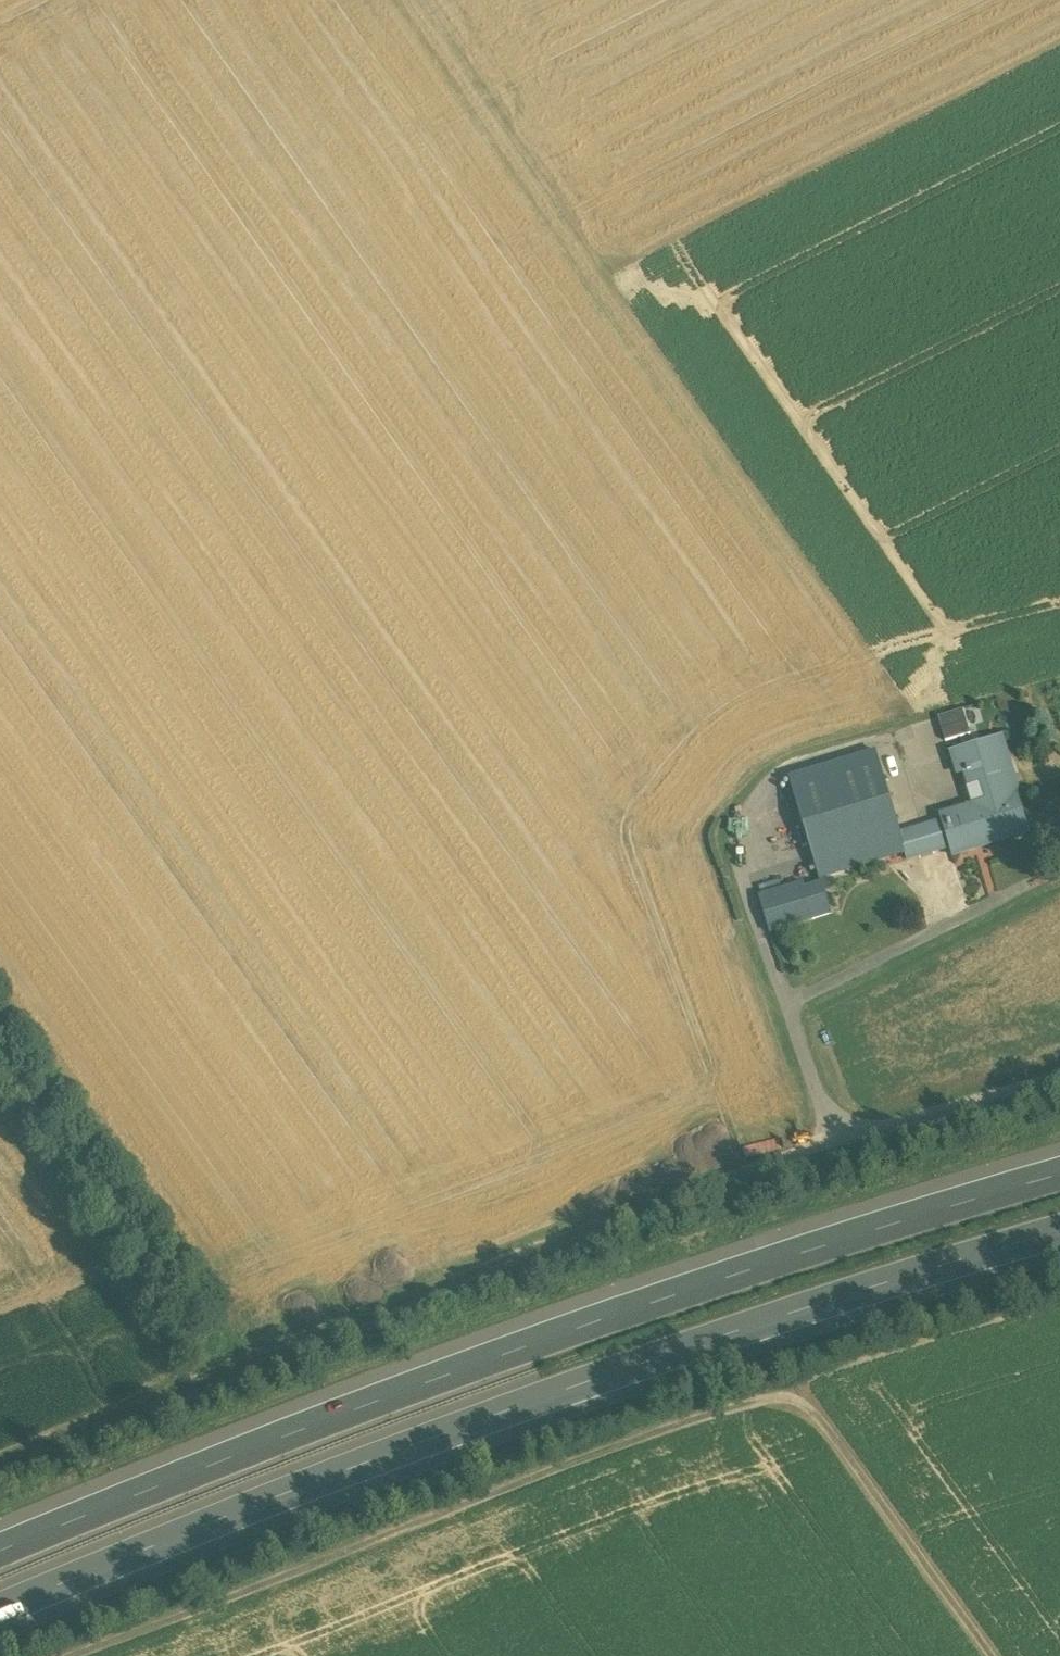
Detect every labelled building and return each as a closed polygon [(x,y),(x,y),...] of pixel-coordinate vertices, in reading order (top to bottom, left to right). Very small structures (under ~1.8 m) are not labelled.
[(964,709),(939,717),(946,742),(971,734),(964,709)] [(1001,739),(954,753),(960,774),(967,772),(971,786),(981,783),(985,798),(1016,789),(1001,739)] [(876,751),(790,777),(821,884),(825,891),(831,889),(827,877),(905,853),(901,834),(876,751)] [(1016,789),(985,798),(986,802),(941,816),(943,822),(950,847),(953,857),(976,850),(975,847),(1029,831),(1016,789)] [(943,822),(901,834),(905,853),(908,860),(950,847),(943,822)] [(821,884),(805,889),(803,884),(760,897),(770,933),(831,914),(825,891),(821,884)]
